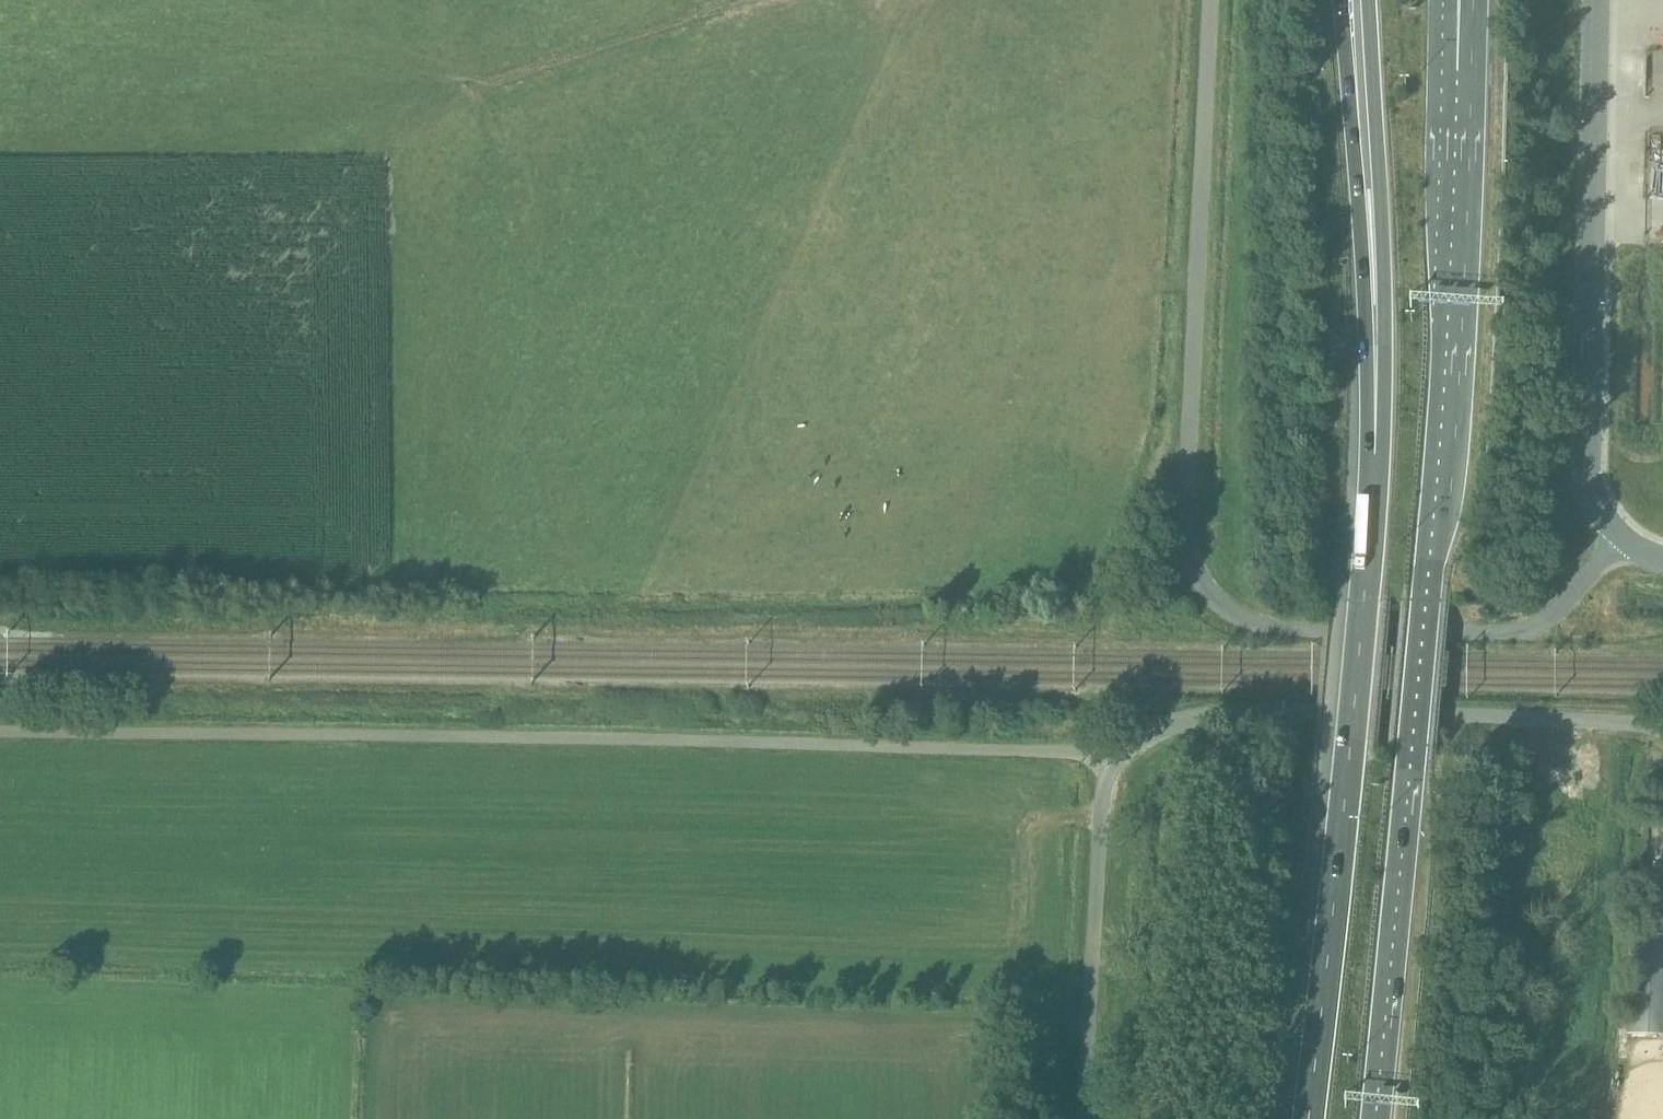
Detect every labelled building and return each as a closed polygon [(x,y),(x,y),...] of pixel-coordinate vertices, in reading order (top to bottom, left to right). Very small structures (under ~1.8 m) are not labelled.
[(1638,936),(1637,989),(1629,989),(1629,1034),(1662,1035),(1662,936),(1638,936)]
